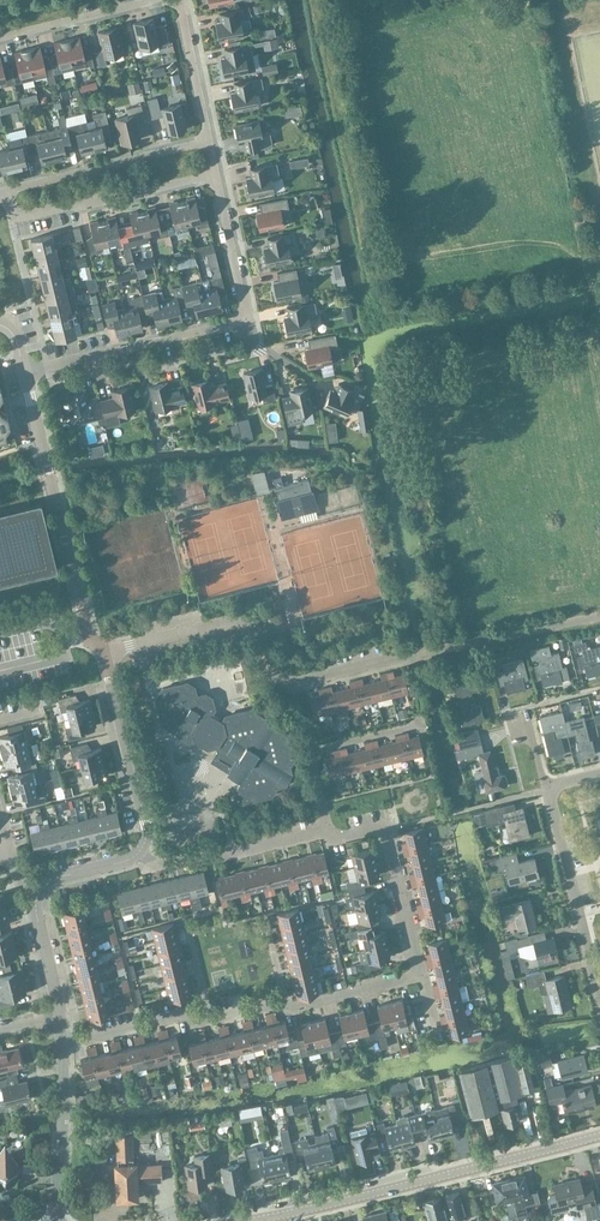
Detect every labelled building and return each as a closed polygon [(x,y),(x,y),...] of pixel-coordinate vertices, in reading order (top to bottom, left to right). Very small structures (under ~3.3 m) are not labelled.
[(243,9),(220,13),(221,22),(219,22),(220,27),(217,28),(219,40),(243,36),(240,19),(245,18),(243,9)] [(140,49),(169,42),(166,29),(156,31),(153,19),(133,23),(140,49)] [(105,57),(124,53),(118,27),(98,32),(102,50),(94,52),(98,66),(107,64),(105,57)] [(266,30),(258,32),(259,39),(268,37),(266,30)] [(67,40),(73,63),(74,69),(94,64),(90,50),(83,52),(80,36),(67,40)] [(60,66),(73,63),(67,40),(54,43),(58,58),(51,60),(54,74),(62,72),(60,66)] [(225,76),(248,71),(243,45),(224,49),(226,57),(224,58),(225,63),(222,63),(225,76)] [(54,74),(51,60),(44,61),(40,46),(27,49),(33,73),(34,79),(54,74)] [(21,76),(33,73),(27,49),(14,52),(18,68),(11,69),(14,83),(22,82),(21,76)] [(11,69),(4,71),(0,56),(0,84),(1,87),(14,83),(11,69)] [(274,63),(262,66),(263,75),(276,72),(274,63)] [(276,74),(277,81),(280,80),(284,79),(283,72),(278,73),(276,74)] [(261,78),(234,83),(236,92),(234,92),(235,97),(232,98),(234,111),(258,106),(256,94),(264,92),(261,78)] [(29,107),(26,96),(19,98),(22,109),(29,107)] [(168,133),(186,129),(180,104),(160,109),(157,97),(147,100),(152,119),(164,116),(168,133)] [(70,99),(61,101),(64,113),(74,111),(70,99)] [(136,123),(145,121),(141,105),(127,108),(128,116),(116,119),(122,143),(140,139),(136,123)] [(300,105),(284,109),(286,117),(302,114),(300,105)] [(96,128),(89,129),(94,151),(107,148),(104,134),(111,132),(105,110),(92,114),(93,119),(96,128)] [(259,120),(235,125),(238,138),(240,137),(241,142),(244,142),(246,150),(271,145),(269,136),(268,133),(262,134),(259,120)] [(81,155),(94,151),(89,129),(82,131),(80,122),(74,124),(81,155)] [(67,125),(47,130),(54,161),(67,158),(66,150),(73,149),(67,125)] [(27,135),(31,152),(38,150),(42,164),(54,161),(47,130),(27,135)] [(9,149),(15,171),(28,168),(24,153),(31,152),(27,135),(14,138),(16,147),(9,149)] [(15,171),(9,149),(0,151),(0,166),(2,174),(15,171)] [(250,182),(247,183),(250,196),(274,191),(272,180),(279,179),(275,163),(250,169),(251,177),(249,178),(250,182)] [(182,202),(188,224),(195,222),(196,228),(209,225),(206,211),(199,213),(195,197),(187,199),(187,200),(182,202)] [(286,198),(260,203),(261,212),(259,212),(260,217),(257,218),(260,231),(284,226),(281,213),(289,212),(286,198)] [(189,230),(188,224),(182,202),(177,203),(177,201),(169,203),(173,219),(166,221),(169,235),(189,230)] [(253,204),(239,205),(240,215),(254,214),(253,204)] [(143,211),(148,234),(155,232),(157,238),(169,235),(166,221),(159,222),(155,207),(147,209),(148,210),(143,211)] [(141,235),(148,234),(143,211),(138,213),(137,211),(129,213),(133,229),(126,230),(130,244),(142,241),(141,235)] [(591,212),(584,211),(583,221),(591,222),(591,212)] [(117,247),(130,244),(126,230),(119,232),(116,216),(108,218),(108,220),(103,221),(109,243),(116,241),(117,247)] [(102,245),(109,243),(103,221),(98,222),(98,221),(90,223),(94,238),(87,240),(90,254),(103,251),(102,245)] [(322,226),(315,228),(316,235),(324,233),(322,226)] [(34,252),(55,246),(54,241),(61,239),(59,232),(31,239),(34,252)] [(291,233),(267,238),(269,247),(267,247),(268,252),(265,253),(267,265),(291,261),(288,244),(293,243),(291,233)] [(37,264),(65,257),(58,259),(55,246),(34,252),(37,264)] [(40,277),(61,272),(60,267),(67,264),(65,257),(37,264),(40,277)] [(93,266),(85,268),(88,279),(96,278),(93,266)] [(277,300),(301,295),(296,269),(277,273),(279,281),(276,282),(277,287),(275,287),(277,300)] [(63,277),(61,272),(40,277),(43,289),(71,282),(70,277),(63,277)] [(211,287),(203,289),(209,311),(222,308),(218,293),(225,291),(221,276),(209,279),(211,287)] [(46,302),(67,297),(74,295),(71,282),(43,289),(46,302)] [(194,282),(181,285),(185,301),(192,299),(196,314),(209,311),(203,289),(197,291),(194,282)] [(185,301),(181,285),(169,289),(171,297),(164,299),(169,321),(182,318),(178,302),(185,301)] [(142,295),(145,310),(153,309),(156,324),(169,321),(164,299),(157,300),(155,292),(142,295)] [(131,307),(124,308),(130,330),(142,327),(139,312),(145,310),(142,295),(129,298),(131,307)] [(49,315),(70,309),(67,297),(46,302),(49,315)] [(130,330),(124,308),(117,310),(115,301),(102,304),(106,320),(113,318),(117,334),(130,330)] [(314,302),(288,307),(289,316),(287,316),(288,321),(285,322),(288,334),(311,330),(309,318),(317,316),(314,302)] [(98,303),(92,304),(95,317),(101,315),(98,303)] [(52,327),(73,322),(81,320),(78,308),(70,309),(49,315),(52,327)] [(77,335),(73,322),(52,327),(53,331),(50,333),(54,340),(55,339),(55,340),(77,335)] [(335,334),(308,339),(310,348),(307,348),(308,353),(306,354),(308,367),(332,362),(330,350),(338,348),(335,334)] [(276,399),(272,384),(265,386),(261,369),(243,373),(249,398),(262,395),(264,402),(276,399)] [(356,372),(355,375),(356,379),(359,380),(362,379),(363,376),(363,373),(360,372),(356,372)] [(214,402),(229,398),(225,383),(210,386),(209,380),(191,384),(196,407),(214,403),(214,402)] [(150,387),(152,395),(144,397),(149,415),(156,414),(155,410),(173,406),(173,405),(185,402),(181,386),(169,389),(167,382),(150,387)] [(363,394),(339,383),(335,391),(333,390),(331,395),(328,394),(323,406),(345,415),(350,404),(358,407),(363,394)] [(7,440),(5,431),(9,424),(0,386),(0,441),(7,440)] [(291,395),(283,397),(289,424),(303,420),(301,413),(313,410),(307,386),(295,389),(295,392),(290,393),(291,395)] [(112,391),(113,397),(101,400),(107,427),(120,423),(118,414),(135,410),(130,387),(112,391)] [(100,417),(96,398),(88,400),(85,389),(73,392),(73,391),(70,389),(64,391),(62,394),(62,395),(60,396),(65,414),(71,413),(73,423),(100,417)] [(257,492),(268,489),(263,471),(252,474),(257,492)] [(273,479),(275,487),(275,488),(278,501),(281,510),(286,513),(315,506),(308,479),(283,485),(281,477),(273,479)] [(30,504),(0,511),(0,583),(57,569),(57,568),(41,502),(40,501),(30,504)] [(267,552),(255,554),(256,566),(242,568),(243,576),(269,573),(267,552)] [(591,648),(587,649),(586,642),(574,645),(575,652),(581,650),(583,656),(577,657),(580,670),(584,669),(586,677),(599,673),(599,646),(591,648)] [(569,678),(566,665),(562,666),(558,651),(550,654),(548,645),(529,650),(532,659),(537,658),(539,664),(534,665),(537,677),(541,676),(543,685),(569,678)] [(491,671),(497,670),(494,657),(488,659),(491,671)] [(522,681),(527,679),(522,660),(503,665),(505,671),(497,673),(500,685),(505,683),(507,693),(524,688),(522,681)] [(387,672),(393,696),(408,692),(404,674),(394,676),(393,671),(387,672)] [(393,696),(387,672),(380,674),(381,679),(373,682),(377,700),(393,696)] [(377,700),(373,682),(364,684),(362,678),(356,680),(362,704),(377,700)] [(341,689),(346,708),(362,704),(356,680),(349,682),(350,687),(341,689)] [(477,680),(458,684),(454,685),(458,702),(453,703),(455,711),(458,710),(462,725),(483,720),(480,704),(474,705),(471,691),(479,689),(477,680)] [(222,722),(211,716),(215,709),(212,696),(205,692),(197,694),(195,686),(187,681),(161,687),(155,698),(161,724),(178,734),(178,738),(186,743),(195,741),(195,740),(208,747),(216,745),(217,750),(218,751),(212,761),(229,772),(227,774),(241,781),(237,787),(240,797),(246,801),(271,795),(276,788),(275,787),(284,785),(291,773),(289,764),(290,764),(294,757),(288,732),(281,728),(277,729),(276,725),(263,717),(259,718),(257,714),(251,709),(226,715),(222,722)] [(332,686),(324,688),(330,712),(346,708),(341,689),(333,691),(332,686)] [(315,716),(330,712),(324,688),(318,689),(320,695),(310,697),(315,716)] [(69,718),(93,712),(89,699),(77,702),(75,694),(58,698),(61,712),(67,710),(69,718)] [(96,725),(93,712),(69,718),(71,726),(65,728),(68,741),(86,736),(84,728),(96,725)] [(562,712),(542,716),(547,740),(544,741),(548,756),(553,755),(554,758),(562,756),(562,752),(563,752),(560,737),(568,735),(562,712)] [(584,717),(564,722),(568,735),(576,733),(578,743),(576,743),(579,758),(595,755),(591,740),(589,740),(584,717)] [(28,744),(25,730),(24,731),(22,724),(7,728),(9,734),(0,736),(0,742),(2,750),(28,744)] [(477,729),(456,734),(457,741),(453,742),(455,750),(481,744),(477,729)] [(402,734),(408,758),(423,754),(419,735),(409,738),(408,732),(402,734)] [(408,758),(402,734),(395,736),(396,741),(387,743),(392,762),(408,758)] [(392,762),(387,743),(379,745),(377,740),(371,742),(376,766),(392,762)] [(164,742),(150,746),(164,803),(178,800),(164,742)] [(365,749),(356,751),(361,769),(376,766),(371,742),(364,743),(365,749)] [(2,750),(5,762),(15,760),(17,767),(36,762),(31,743),(28,744),(2,750)] [(81,767),(105,761),(101,748),(89,751),(87,743),(70,747),(73,761),(79,759),(81,767)] [(361,769),(356,751),(348,753),(346,748),(339,749),(345,773),(361,769)] [(330,777),(345,773),(339,749),(333,751),(335,756),(325,758),(330,777)] [(479,753),(483,770),(474,772),(477,782),(484,780),(486,790),(504,786),(503,785),(506,785),(507,783),(505,776),(503,775),(501,775),(495,776),(489,751),(479,753)] [(108,774),(105,761),(81,767),(83,775),(77,776),(80,789),(98,785),(96,777),(108,774)] [(36,762),(17,767),(18,774),(8,776),(11,789),(33,783),(40,782),(36,762)] [(33,783),(11,789),(15,802),(25,799),(26,806),(46,801),(43,789),(35,790),(33,783)] [(63,791),(65,799),(72,798),(71,789),(63,791)] [(523,815),(516,816),(514,811),(504,813),(502,814),(500,808),(500,807),(484,811),(488,824),(505,820),(510,839),(528,835),(523,815)] [(101,809),(108,836),(122,832),(117,811),(107,814),(105,808),(101,809)] [(584,815),(598,852),(599,856),(599,857),(599,808),(584,815)] [(108,836),(101,809),(96,810),(97,816),(88,819),(93,840),(108,836)] [(93,840),(88,819),(78,821),(77,815),(72,816),(79,843),(93,840)] [(79,843),(72,816),(67,817),(69,823),(59,826),(64,847),(79,843)] [(43,823),(50,850),(64,847),(59,826),(50,828),(48,822),(43,823)] [(35,854),(50,850),(43,823),(39,824),(40,830),(30,833),(35,854)] [(403,849),(427,843),(423,827),(404,832),(407,841),(401,843),(403,849)] [(427,843),(403,849),(405,856),(410,855),(412,863),(431,859),(427,843)] [(354,867),(376,862),(373,849),(354,853),(352,846),(346,847),(348,855),(351,854),(354,867)] [(312,855),(318,883),(324,881),(322,875),(329,873),(323,852),(312,855)] [(509,883),(538,877),(534,859),(517,863),(515,854),(498,859),(500,866),(504,865),(509,883)] [(300,858),(305,879),(312,877),(313,884),(318,883),(312,855),(300,858)] [(288,861),(294,888),(300,887),(298,881),(305,879),(300,858),(288,861)] [(431,859),(412,863),(414,872),(409,874),(410,880),(434,874),(431,859)] [(276,864),(281,885),(287,883),(289,890),(294,888),(288,861),(276,864)] [(379,875),(376,862),(354,867),(357,879),(346,882),(348,889),(354,888),(356,887),(364,886),(371,884),(370,877),(379,875)] [(274,887),(281,885),(276,864),(264,867),(270,894),(275,893),(274,887)] [(252,870),(257,891),(264,889),(265,895),(270,894),(264,867),(252,870)] [(250,893),(257,891),(252,870),(240,873),(247,900),(252,899),(250,893)] [(189,875),(197,909),(202,908),(199,895),(209,892),(204,871),(189,875)] [(242,901),(247,900),(240,873),(228,876),(233,897),(241,895),(242,901)] [(420,894),(438,890),(434,874),(410,880),(412,887),(417,886),(420,894)] [(175,878),(180,899),(189,897),(192,910),(197,909),(189,875),(175,878)] [(227,898),(233,897),(228,876),(216,878),(223,906),(228,905),(227,898)] [(160,882),(167,909),(172,908),(170,902),(180,899),(175,878),(160,882)] [(146,885),(151,907),(161,904),(162,910),(167,909),(160,882),(146,885)] [(141,909),(151,907),(146,885),(131,889),(138,916),(140,922),(144,921),(142,915),(143,915),(141,909)] [(365,893),(364,886),(356,887),(354,888),(348,889),(350,897),(345,898),(348,909),(355,907),(356,908),(377,904),(374,891),(365,893)] [(133,917),(138,916),(131,889),(117,893),(122,914),(132,911),(133,917)] [(438,890),(420,894),(422,903),(416,904),(418,911),(442,905),(438,890)] [(515,932),(516,937),(528,934),(527,929),(536,927),(529,899),(512,903),(512,904),(502,906),(504,917),(515,915),(519,931),(515,932)] [(377,904),(356,908),(359,921),(356,922),(357,929),(372,926),(370,919),(380,917),(377,904)] [(446,921),(442,905),(418,911),(420,918),(425,916),(427,926),(446,921)] [(5,906),(0,908),(0,921),(8,919),(5,906)] [(66,925),(84,920),(81,908),(62,912),(66,925)] [(280,926),(301,921),(298,909),(277,914),(280,926)] [(68,937),(87,932),(84,920),(66,925),(68,937)] [(283,938),(304,933),(301,921),(280,926),(283,938)] [(155,940),(176,935),(173,923),(152,928),(155,940)] [(374,933),(372,926),(357,929),(359,937),(362,936),(365,949),(386,944),(383,931),(374,933)] [(14,944),(11,931),(1,934),(0,928),(0,947),(14,944)] [(71,948),(90,944),(87,932),(68,937),(71,948)] [(307,945),(304,933),(283,938),(286,950),(307,945)] [(528,934),(516,937),(504,940),(507,952),(517,949),(520,956),(530,959),(536,958),(536,957),(537,956),(537,958),(557,953),(554,937),(530,943),(528,934)] [(179,947),(176,935),(155,940),(158,952),(179,947)] [(426,960),(450,954),(446,939),(428,943),(430,952),(425,954),(426,960)] [(14,944),(0,947),(0,967),(3,966),(2,960),(17,956),(14,944)] [(93,956),(90,944),(71,948),(74,960),(93,956)] [(390,957),(386,944),(365,949),(368,961),(362,962),(364,970),(382,966),(380,959),(390,957)] [(310,957),(307,945),(286,950),(289,962),(310,957)] [(161,965),(182,959),(179,947),(158,952),(161,965)] [(450,954),(426,960),(428,967),(433,966),(435,974),(454,970),(450,954)] [(96,968),(93,956),(74,960),(77,972),(96,968)] [(313,969),(310,957),(289,962),(292,974),(313,969)] [(161,965),(164,977),(185,971),(182,959),(161,965)] [(0,967),(0,987),(23,981),(20,969),(5,973),(3,966),(0,967)] [(99,980),(96,968),(77,972),(80,984),(99,980)] [(316,981),(313,969),(292,974),(295,986),(316,981)] [(454,970),(435,974),(438,983),(432,985),(434,991),(458,985),(454,970)] [(167,989),(188,983),(185,971),(164,977),(167,989)] [(536,980),(546,978),(544,971),(525,975),(528,988),(538,986),(536,980)] [(552,1011),(571,1007),(564,976),(545,980),(552,1011)] [(99,980),(80,984),(83,996),(102,991),(99,980)] [(23,981),(0,987),(0,990),(2,999),(0,999),(0,1007),(12,1004),(11,997),(26,993),(23,981)] [(319,993),(316,981),(295,986),(298,998),(319,993)] [(191,995),(188,983),(167,989),(170,1001),(191,995)] [(443,1006),(462,1001),(458,985),(434,991),(435,998),(441,997),(443,1006)] [(86,1008),(104,1003),(102,991),(83,996),(86,1008)] [(389,1003),(395,1026),(407,1023),(408,1029),(416,1027),(412,1012),(405,1014),(401,1000),(389,1003)] [(466,1017),(462,1001),(443,1006),(445,1014),(440,1015),(442,1022),(466,1017)] [(107,1016),(104,1003),(86,1008),(89,1020),(107,1016)] [(388,1027),(395,1026),(389,1003),(377,1006),(381,1020),(374,1022),(377,1037),(390,1034),(388,1027)] [(370,1038),(377,1037),(374,1022),(367,1023),(363,1009),(351,1012),(357,1035),(369,1032),(370,1038)] [(345,1038),(357,1035),(351,1012),(339,1015),(342,1029),(335,1031),(339,1046),(346,1044),(345,1038)] [(261,1027),(266,1047),(277,1044),(273,1024),(271,1016),(270,1016),(269,1013),(265,1014),(268,1025),(261,1027)] [(299,1046),(297,1040),(294,1029),(287,1031),(285,1021),(277,1023),(275,1015),(271,1016),(273,1024),(277,1044),(285,1042),(287,1049),(299,1046)] [(469,1032),(466,1017),(442,1022),(443,1029),(448,1027),(451,1037),(469,1032)] [(313,1021),(319,1044),(331,1042),(332,1048),(339,1046),(335,1031),(329,1033),(325,1018),(313,1021)] [(249,1030),(254,1050),(266,1047),(261,1027),(254,1028),(252,1020),(247,1021),(249,1030)] [(249,1030),(247,1021),(242,1023),(244,1031),(237,1033),(242,1053),(254,1050),(249,1030)] [(297,1040),(299,1046),(301,1055),(308,1054),(307,1047),(319,1044),(313,1021),(301,1024),(304,1039),(297,1040)] [(227,1026),(223,1027),(225,1035),(230,1055),(242,1053),(237,1033),(230,1034),(227,1026)] [(220,1037),(213,1038),(218,1058),(230,1055),(225,1035),(223,1027),(218,1028),(220,1037)] [(162,1031),(169,1059),(182,1056),(177,1036),(169,1038),(167,1030),(162,1031)] [(169,1059),(162,1031),(157,1032),(160,1040),(152,1042),(157,1062),(169,1059)] [(218,1058),(213,1038),(206,1040),(204,1032),(199,1033),(201,1041),(206,1061),(218,1058)] [(481,1032),(476,1034),(466,1036),(468,1041),(482,1038),(481,1032)] [(201,1041),(199,1033),(194,1034),(196,1042),(189,1044),(194,1064),(206,1061),(201,1041)] [(22,1034),(8,1035),(9,1046),(23,1045),(22,1034)] [(157,1062),(152,1042),(145,1044),(143,1035),(138,1036),(146,1065),(157,1062)] [(129,1048),(134,1068),(146,1065),(138,1036),(134,1037),(136,1046),(129,1048)] [(122,1071),(134,1068),(129,1048),(121,1050),(119,1041),(115,1042),(122,1071)] [(112,1052),(105,1054),(110,1074),(122,1071),(115,1042),(110,1043),(112,1052)] [(22,1065),(18,1047),(1,1052),(0,1048),(0,1071),(22,1065)] [(110,1074),(105,1054),(98,1055),(96,1047),(91,1048),(98,1077),(110,1074)] [(86,1080),(98,1077),(91,1048),(86,1049),(88,1058),(81,1059),(86,1080)] [(562,1076),(587,1070),(583,1054),(557,1061),(562,1076)] [(533,1087),(526,1056),(515,1059),(514,1056),(487,1064),(459,1071),(471,1117),(501,1109),(505,1125),(519,1121),(515,1105),(518,1104),(516,1096),(524,1094),(523,1090),(533,1087)] [(537,1056),(531,1057),(534,1068),(540,1067),(537,1056)] [(541,1065),(550,1062),(549,1057),(540,1059),(541,1065)] [(547,1086),(558,1083),(557,1076),(546,1079),(547,1086)] [(0,1080),(0,1087),(2,1087),(4,1098),(0,1099),(0,1109),(7,1108),(6,1104),(31,1098),(26,1081),(8,1085),(7,1078),(0,1080)] [(411,1078),(404,1083),(409,1090),(416,1085),(411,1078)] [(547,1088),(549,1094),(548,1095),(550,1103),(562,1100),(565,1111),(584,1107),(583,1104),(595,1101),(590,1084),(564,1091),(562,1084),(547,1088)] [(366,1091),(343,1097),(345,1107),(368,1101),(366,1091)] [(90,1094),(76,1094),(76,1106),(90,1106),(90,1094)] [(346,1108),(345,1107),(343,1097),(334,1099),(336,1105),(337,1110),(346,1108)] [(436,1114),(442,1137),(454,1134),(451,1120),(458,1118),(454,1104),(446,1106),(448,1111),(436,1114)] [(529,1108),(519,1108),(520,1130),(530,1129),(529,1108)] [(419,1128),(420,1133),(427,1131),(429,1140),(442,1137),(436,1114),(435,1110),(433,1110),(431,1109),(426,1110),(425,1112),(415,1114),(419,1128)] [(238,1112),(240,1120),(247,1119),(245,1110),(238,1112)] [(412,1130),(419,1128),(415,1114),(406,1117),(404,1116),(399,1117),(398,1118),(396,1119),(397,1124),(403,1147),(415,1144),(412,1130)] [(480,1120),(488,1151),(496,1148),(488,1118),(480,1120)] [(390,1150),(403,1147),(397,1124),(385,1127),(384,1122),(376,1124),(380,1138),(387,1137),(390,1150)] [(316,1142),(322,1167),(335,1164),(331,1147),(338,1145),(334,1126),(326,1128),(327,1133),(323,1134),(324,1140),(316,1142)] [(272,1155),(277,1180),(290,1177),(287,1160),(294,1158),(288,1129),(280,1131),(283,1146),(278,1147),(280,1153),(272,1155)] [(370,1148),(378,1146),(374,1133),(365,1135),(365,1134),(351,1138),(357,1161),(373,1157),(370,1148)] [(133,1164),(132,1135),(116,1135),(117,1164),(115,1165),(117,1200),(137,1199),(136,1182),(162,1181),(161,1165),(135,1166),(135,1163),(133,1164)] [(309,1170),(322,1167),(316,1142),(308,1144),(307,1138),(294,1141),(298,1155),(305,1153),(309,1170)] [(264,1183),(277,1180),(272,1155),(264,1156),(262,1150),(258,1151),(257,1146),(247,1149),(251,1167),(260,1165),(264,1183)] [(205,1171),(212,1170),(210,1154),(194,1156),(195,1164),(185,1165),(189,1188),(207,1185),(205,1171)] [(17,1177),(17,1168),(4,1156),(0,1160),(0,1185),(5,1190),(17,1177)] [(241,1173),(248,1171),(246,1157),(238,1158),(239,1164),(222,1167),(226,1190),(244,1187),(241,1173)] [(514,1204),(517,1215),(525,1213),(522,1201),(530,1199),(524,1175),(508,1179),(514,1204)] [(556,1194),(549,1196),(548,1198),(548,1201),(541,1203),(543,1213),(551,1211),(554,1212),(560,1211),(567,1209),(568,1206),(567,1201),(576,1199),(578,1207),(584,1206),(587,1219),(599,1216),(599,1208),(598,1198),(594,1199),(591,1185),(582,1188),(579,1178),(554,1185),(556,1194)] [(508,1179),(493,1183),(498,1207),(505,1205),(508,1220),(518,1220),(517,1215),(514,1204),(508,1179)] [(457,1213),(464,1211),(459,1192),(444,1195),(449,1215),(448,1215),(449,1220),(459,1220),(457,1213)] [(425,1201),(430,1220),(439,1220),(445,1220),(439,1197),(425,1201)] [(385,1211),(362,1217),(363,1220),(388,1220),(385,1211)]
